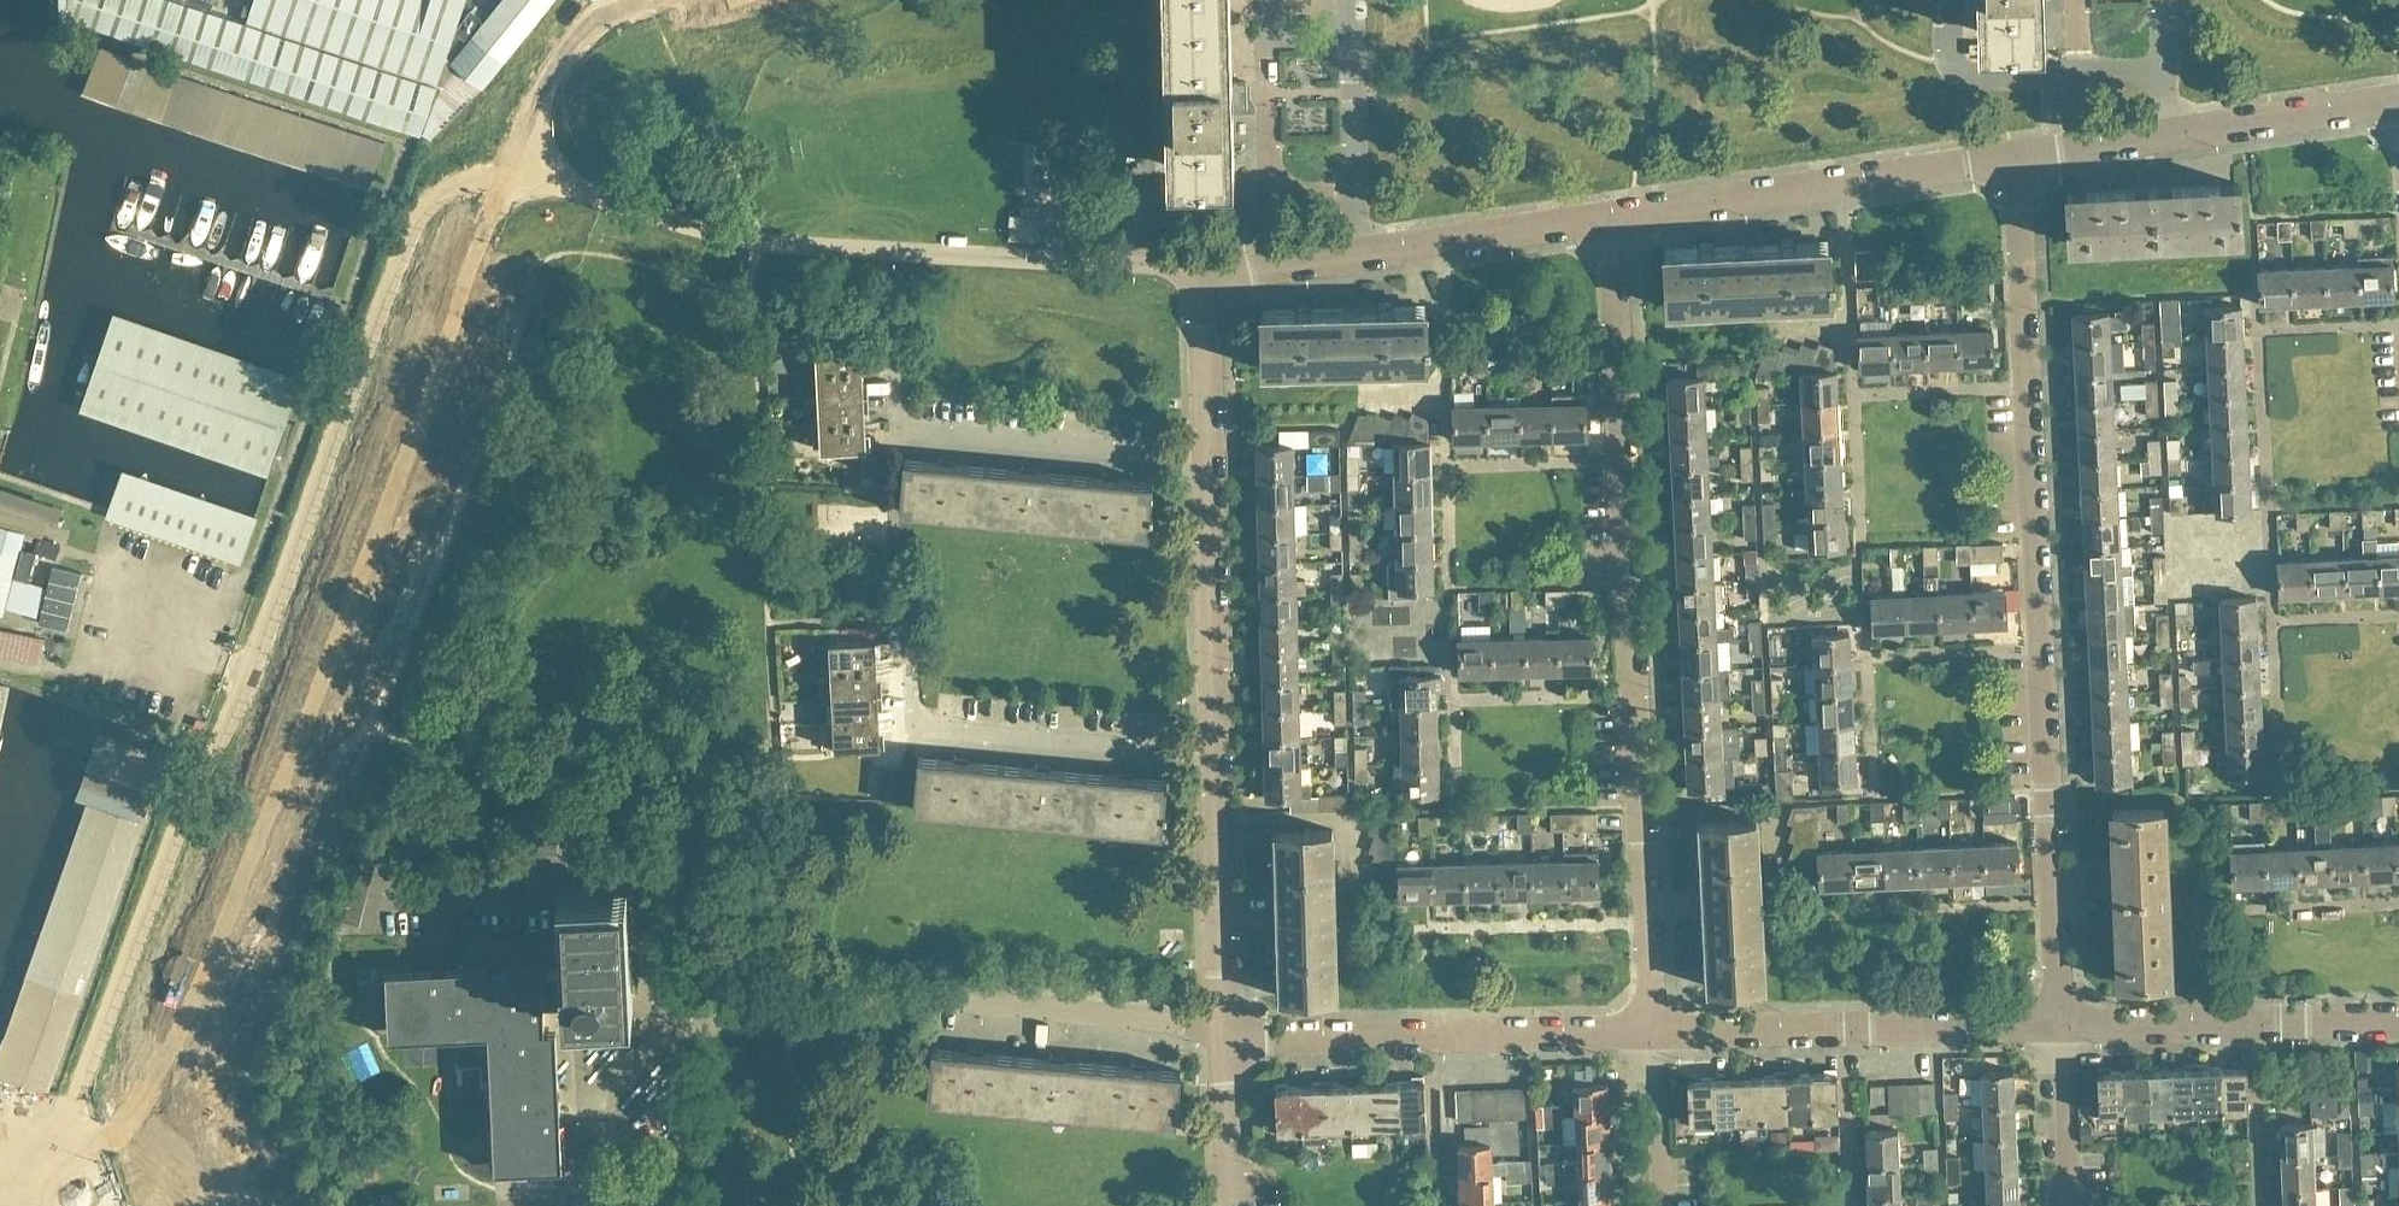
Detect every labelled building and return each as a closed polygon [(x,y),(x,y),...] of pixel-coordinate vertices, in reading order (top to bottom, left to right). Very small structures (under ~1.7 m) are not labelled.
[(465,0),(254,0),(247,22),(210,10),(214,0),(65,0),(61,14),(104,27),(104,26),(364,112),(364,113),(421,131),(431,138),(469,98),(508,63),(503,58),(551,0),(501,0),(473,34),(455,58),(447,56),(465,0)] [(1227,48),(1225,0),(1168,0),(1173,168),(1229,166),(1228,108),(1247,108),(1246,83),(1227,83),(1227,48)] [(1982,33),(2038,31),(2037,0),(1981,0),(1982,33)] [(471,7),(456,30),(467,39),(484,17),(471,7)] [(382,143),(98,50),(83,96),(367,188),(382,143)] [(2241,235),(2238,183),(2152,188),(2155,240),(2241,235)] [(2155,240),(2152,188),(2066,192),(2069,244),(2155,240)] [(2388,217),(2376,218),(2377,233),(2377,235),(2389,234),(2388,217)] [(2376,218),(2356,219),(2357,234),(2377,233),(2376,218)] [(2357,234),(2356,219),(2344,219),(2344,236),(2357,236),(2357,234)] [(2324,237),(2323,221),(2311,221),(2312,238),(2324,237)] [(2291,239),(2291,222),(2278,223),(2278,240),(2291,239)] [(1834,278),(1833,272),(1830,272),(1829,254),(1829,244),(1746,248),(1749,304),(1751,304),(1813,301),(1830,300),(1832,300),(1830,278),(1834,278)] [(1749,304),(1746,248),(1663,252),(1666,308),(1749,304)] [(1874,277),(1873,250),(1868,250),(1855,251),(1856,278),(1874,277)] [(2359,265),(2358,265),(2360,301),(2360,299),(2391,297),(2391,300),(2393,299),(2391,264),(2391,256),(2358,257),(2359,265)] [(2359,301),(2360,301),(2358,265),(2357,265),(2357,267),(2326,269),(2326,266),(2325,266),(2327,302),(2327,300),(2358,299),(2359,301)] [(2292,268),(2294,304),(2294,302),(2325,300),(2325,302),(2327,302),(2325,266),(2324,266),(2324,269),(2293,270),(2292,268)] [(2260,270),(2258,270),(2260,305),(2261,305),(2261,303),(2292,302),(2292,304),(2294,304),(2292,268),(2291,268),(2291,270),(2260,271),(2260,270)] [(1957,301),(1956,282),(1943,283),(1944,301),(1957,301)] [(1923,302),(1922,284),(1910,285),(1911,302),(1923,302)] [(1891,303),(1890,285),(1877,286),(1878,304),(1891,303)] [(2205,309),(2207,309),(2208,338),(2240,337),(2239,308),(2240,308),(2240,306),(2205,308),(2205,309)] [(1430,343),(1430,337),(1427,337),(1426,320),(1426,309),(1344,310),(1345,367),(1409,365),(1426,365),(1428,365),(1427,343),(1430,343)] [(1345,367),(1344,310),(1265,312),(1260,312),(1262,369),(1345,367)] [(2109,344),(2108,314),(2109,314),(2109,313),(2073,315),(2073,316),(2075,316),(2076,346),(2109,344)] [(299,379),(113,315),(80,410),(266,474),(299,379)] [(2174,339),(2173,322),(2161,323),(2162,340),(2174,339)] [(2155,340),(2154,323),(2142,324),(2143,341),(2155,340)] [(1993,363),(1991,327),(1990,327),(1990,329),(1958,331),(1958,329),(1957,329),(1959,364),(1959,362),(1991,361),(1991,363),(1993,363)] [(1959,364),(1957,329),(1956,329),(1956,331),(1925,333),(1925,330),(1927,366),(1927,364),(1958,362),(1958,364),(1959,364)] [(1927,366),(1925,330),(1923,330),(1923,333),(1893,334),(1893,332),(1892,332),(1894,367),(1894,365),(1925,364),(1925,366),(1927,366)] [(1894,367),(1892,332),(1891,332),(1891,334),(1860,336),(1860,333),(1858,333),(1860,369),(1861,369),(1861,367),(1892,366),(1892,368),(1894,367)] [(2242,366),(2240,337),(2208,338),(2210,368),(2242,366)] [(2155,358),(2155,340),(2143,341),(2143,358),(2155,358)] [(2174,340),(2162,340),(2163,357),(2175,357),(2174,340)] [(1834,370),(1833,348),(1833,347),(1818,342),(1816,348),(1808,372),(1834,370)] [(862,370),(861,343),(816,345),(817,372),(862,370)] [(1808,372),(1816,348),(1801,343),(1799,349),(1790,373),(1800,373),(1800,372),(1808,372)] [(1773,374),(1781,350),(1767,345),(1766,344),(1755,375),(1773,374)] [(1790,373),(1799,349),(1784,344),(1781,350),(1773,374),(1790,373)] [(2110,374),(2109,344),(2076,346),(2078,375),(2110,374)] [(1585,374),(1585,356),(1550,357),(1551,374),(1585,374)] [(1551,374),(1550,357),(1538,357),(1538,375),(1551,374)] [(1486,375),(1486,358),(1473,358),(1474,376),(1486,375)] [(1519,384),(1518,358),(1506,358),(1507,384),(1519,384)] [(1749,377),(1748,361),(1718,362),(1718,379),(1749,377)] [(2243,395),(2242,366),(2210,368),(2211,397),(2243,395)] [(863,396),(862,370),(817,372),(818,398),(863,396)] [(1802,373),(1803,403),(1836,401),(1834,371),(1836,371),(1835,370),(1834,370),(1808,372),(1800,372),(1800,373),(1802,373)] [(2112,403),(2110,374),(2078,375),(2079,404),(2112,403)] [(1702,394),(1701,379),(1703,379),(1703,377),(1667,379),(1667,380),(1670,380),(1671,409),(1703,408),(1703,409),(1713,408),(1712,393),(1702,394)] [(2177,397),(2176,380),(2164,381),(2165,398),(2177,397)] [(2157,398),(2157,381),(2144,382),(2145,399),(2157,398)] [(1769,404),(1768,387),(1756,388),(1757,405),(1769,404)] [(1554,438),(1586,438),(1586,394),(1554,394),(1554,438)] [(2243,395),(2211,397),(2213,425),(2245,424),(2243,395)] [(864,422),(863,396),(818,398),(819,424),(864,422)] [(1487,441),(1520,440),(1519,396),(1506,396),(1506,405),(1486,405),(1487,441)] [(2166,415),(2178,414),(2177,397),(2165,398),(2166,415)] [(2158,416),(2157,398),(2145,399),(2146,416),(2158,416)] [(1837,430),(1836,401),(1803,403),(1805,432),(1837,430)] [(1554,438),(1553,403),(1519,404),(1520,440),(1554,440),(1554,438)] [(2112,403),(2079,404),(2080,433),(2113,432),(2113,430),(2112,403)] [(1770,421),(1769,404),(1757,405),(1758,422),(1770,421)] [(1453,443),(1486,442),(1486,405),(1453,406),(1453,443)] [(1751,423),(1750,406),(1738,406),(1738,423),(1751,423)] [(1704,436),(1703,409),(1703,408),(1671,409),(1672,438),(1704,436)] [(1402,442),(1410,419),(1395,413),(1392,420),(1383,443),(1394,442),(1402,442)] [(1429,441),(1428,419),(1413,413),(1410,419),(1402,442),(1429,441)] [(1383,443),(1392,420),(1377,414),(1374,421),(1365,443),(1383,443)] [(1365,443),(1374,421),(1358,415),(1347,444),(1365,443)] [(864,422),(819,424),(812,425),(813,449),(821,448),(821,452),(866,449),(864,422)] [(2245,424),(2213,425),(2214,454),(2246,452),(2245,424)] [(1339,445),(1339,430),(1308,431),(1309,446),(1339,445)] [(1839,459),(1837,430),(1805,432),(1806,460),(1806,461),(1839,459)] [(2115,461),(2113,432),(2080,433),(2082,463),(2115,461)] [(1706,465),(1704,436),(1672,438),(1674,467),(1706,465)] [(2161,457),(2160,439),(2147,440),(2148,457),(2161,457)] [(2166,440),(2167,457),(2173,456),(2179,456),(2179,439),(2166,440)] [(1429,441),(1402,442),(1394,442),(1394,443),(1395,443),(1396,473),(1429,472),(1428,443),(1430,443),(1430,441),(1429,441)] [(1291,476),(1290,447),(1292,447),(1292,445),(1256,446),(1256,448),(1258,448),(1259,477),(1291,476)] [(1772,462),(1771,445),(1759,445),(1760,462),(1772,462)] [(1753,464),(1752,446),(1740,447),(1740,464),(1753,464)] [(2214,454),(2216,484),(2248,483),(2246,452),(2214,454)] [(885,487),(887,468),(888,459),(863,456),(860,484),(885,487)] [(2173,456),(2167,457),(2168,474),(2180,473),(2179,456),(2173,456)] [(1359,474),(1359,457),(1347,457),(1348,474),(1359,474)] [(2162,474),(2161,457),(2148,457),(2149,474),(2162,474)] [(1841,488),(1839,459),(1806,461),(1806,460),(1795,461),(1796,474),(1807,473),(1808,490),(1841,488)] [(982,520),(987,467),(904,460),(899,513),(982,520)] [(2123,488),(2116,488),(2115,461),(2082,463),(2083,492),(2116,490),(2123,490),(2123,488)] [(1773,479),(1772,462),(1760,462),(1761,480),(1773,479)] [(1754,481),(1753,464),(1740,464),(1741,482),(1754,481)] [(1707,495),(1706,465),(1674,467),(1675,496),(1707,495)] [(1065,528),(1070,475),(987,467),(982,520),(1065,528)] [(122,468),(109,505),(244,553),(257,516),(122,468)] [(1430,502),(1429,472),(1396,473),(1397,503),(1430,502)] [(1340,491),(1340,474),(1328,475),(1328,492),(1340,491)] [(1359,491),(1359,474),(1348,474),(1348,491),(1359,491)] [(1150,511),(1153,483),(1070,475),(1065,528),(1148,536),(1150,518),(1154,518),(1154,512),(1150,511)] [(1292,505),(1291,476),(1259,477),(1259,506),(1292,505)] [(2249,510),(2248,483),(2216,484),(2217,511),(2216,511),(2216,513),(2251,511),(2251,509),(2249,510)] [(1799,520),(1842,518),(1841,488),(1808,490),(1792,491),(1793,504),(1809,503),(1809,518),(1799,519),(1799,520)] [(2117,505),(2116,490),(2083,492),(2085,521),(2117,519),(2117,505)] [(1708,524),(1707,495),(1675,496),(1677,525),(1708,524)] [(2169,497),(2169,513),(2181,513),(2180,496),(2169,497)] [(2164,514),(2163,497),(2150,498),(2151,515),(2164,514)] [(1431,531),(1430,502),(1397,503),(1398,532),(1431,531)] [(1775,520),(1774,503),(1762,504),(1763,520),(1775,520)] [(1292,534),(1292,505),(1259,506),(1260,535),(1292,534)] [(1756,522),(1755,505),(1743,505),(1743,522),(1756,522)] [(2380,591),(2378,557),(2377,557),(2376,538),(2375,527),(2375,509),(2362,510),(2364,539),(2363,539),(2364,558),(2345,558),(2347,593),(2347,591),(2378,589),(2378,591),(2380,591)] [(2343,528),(2342,511),(2329,511),(2330,529),(2343,528)] [(2310,530),(2309,512),(2296,513),(2297,530),(2310,530)] [(2164,530),(2164,514),(2151,515),(2152,531),(2164,530)] [(1361,532),(1360,515),(1348,516),(1349,533),(1361,532)] [(1342,533),(1341,516),(1329,516),(1330,533),(1342,533)] [(1844,545),(1842,518),(1799,520),(1800,532),(1810,531),(1811,547),(1810,547),(1810,548),(1845,546),(1845,545),(1844,545)] [(2119,548),(2117,519),(2085,521),(2086,550),(2119,548)] [(1775,537),(1775,520),(1763,520),(1763,537),(1775,537)] [(1757,539),(1756,522),(1743,522),(1744,539),(1757,539)] [(1710,554),(1708,524),(1677,525),(1678,555),(1710,554)] [(1432,560),(1431,531),(1398,532),(1399,559),(1399,561),(1432,560)] [(1361,549),(1361,532),(1349,533),(1349,550),(1361,549)] [(1342,550),(1342,533),(1330,533),(1330,550),(1342,550)] [(1293,563),(1292,534),(1260,535),(1261,563),(1293,563)] [(2003,561),(2002,542),(1970,544),(1970,562),(2003,561)] [(1970,562),(1970,544),(1957,544),(1958,563),(1970,562)] [(1939,593),(1938,564),(1937,546),(1924,546),(1926,594),(1905,595),(1905,593),(1907,629),(1907,628),(1938,626),(1938,628),(1940,628),(1938,593),(1939,593)] [(1904,566),(1904,547),(1891,548),(1892,566),(1904,566)] [(2120,577),(2120,575),(2132,575),(2132,563),(2119,563),(2119,548),(2086,550),(2087,579),(2120,577)] [(1757,551),(1745,552),(1745,563),(1758,562),(1757,551)] [(1711,583),(1711,582),(1710,554),(1678,555),(1680,584),(1711,583)] [(2167,573),(2166,556),(2153,556),(2154,573),(2167,573)] [(2378,557),(2380,591),(2380,589),(2398,588),(2398,556),(2378,557)] [(2347,593),(2345,558),(2345,557),(2343,557),(2343,559),(2312,560),(2314,594),(2314,593),(2345,591),(2345,593),(2347,593)] [(1432,587),(1432,560),(1399,561),(1399,559),(1389,560),(1391,598),(1419,597),(1418,589),(1433,588),(1433,587),(1432,587)] [(2314,594),(2312,560),(2312,559),(2311,559),(2311,560),(2279,562),(2279,560),(2278,560),(2280,596),(2281,596),(2281,594),(2312,593),(2312,594),(2314,594)] [(1759,580),(1758,562),(1745,563),(1746,580),(1759,580)] [(1294,580),(1293,563),(1261,563),(1262,592),(1305,592),(1305,579),(1294,580)] [(38,623),(67,630),(81,572),(52,565),(38,623)] [(1362,591),(1362,573),(1350,573),(1351,591),(1362,591)] [(2167,590),(2167,573),(2154,573),(2154,590),(2167,590)] [(1343,591),(1343,574),(1331,574),(1331,591),(1343,591)] [(2120,577),(2087,579),(2089,608),(2121,607),(2121,605),(2120,577)] [(1760,597),(1759,580),(1746,580),(1747,598),(1760,597)] [(1723,582),(1711,582),(1711,583),(1680,584),(1681,614),(1713,612),(1713,610),(1718,610),(1723,610),(1724,610),(1723,582)] [(2004,588),(2003,588),(2003,590),(1971,592),(1973,625),(2005,623),(2005,624),(2006,624),(2004,588)] [(1557,607),(1556,589),(1545,590),(1545,607),(1557,607)] [(1590,606),(1590,593),(1590,589),(1556,589),(1557,607),(1590,606)] [(1525,631),(1525,590),(1512,591),(1513,631),(1525,631)] [(1971,592),(1971,590),(1969,590),(1969,592),(1939,593),(1938,593),(1940,628),(1940,626),(1971,625),(1971,626),(1973,626),(1973,625),(1971,592)] [(1344,607),(1343,591),(1331,591),(1332,608),(1344,607)] [(1492,609),(1492,591),(1479,591),(1480,609),(1492,609)] [(1295,621),(1294,592),(1305,592),(1262,592),(1262,621),(1295,621)] [(1905,630),(1907,629),(1905,593),(1903,593),(1903,595),(1873,596),(1873,594),(1871,594),(1873,631),(1875,631),(1875,629),(1905,628),(1905,630)] [(2256,599),(2256,597),(2219,599),(2220,601),(2222,601),(2223,630),(2255,629),(2253,599),(2256,599)] [(2121,607),(2089,608),(2090,637),(2123,636),(2123,634),(2121,607)] [(1715,641),(1715,640),(1734,639),(1733,627),(1724,628),(1723,610),(1718,610),(1713,610),(1713,612),(1681,614),(1682,643),(1715,641)] [(2188,630),(2188,613),(2176,614),(2176,631),(2188,630)] [(2169,631),(2168,614),(2156,615),(2157,632),(2169,631)] [(1762,637),(1761,620),(1749,621),(1749,638),(1762,637)] [(1296,650),(1295,621),(1262,621),(1263,650),(1296,650)] [(1560,670),(1559,638),(1559,628),(1547,628),(1547,638),(1526,639),(1527,671),(1558,670),(1558,672),(1560,672),(1560,670)] [(2223,630),(2225,657),(2225,660),(2257,658),(2255,629),(2223,630)] [(2189,648),(2188,630),(2176,631),(2177,648),(2189,648)] [(1494,673),(1494,672),(1525,671),(1525,672),(1527,672),(1527,671),(1526,639),(1526,637),(1525,631),(1513,631),(1513,639),(1493,640),(1493,638),(1494,673)] [(2170,648),(2169,631),(2157,632),(2158,649),(2170,648)] [(1345,649),(1345,632),(1332,632),(1333,641),(1333,649),(1345,649)] [(1849,663),(1847,634),(1849,634),(1849,632),(1813,634),(1813,635),(1814,635),(1816,665),(1849,663)] [(1590,637),(1559,638),(1560,670),(1591,669),(1591,671),(1593,671),(1592,635),(1590,635),(1590,637)] [(40,671),(45,645),(0,636),(0,663),(40,671)] [(1781,653),(1780,636),(1768,637),(1769,654),(1781,653)] [(2124,665),(2123,636),(2090,637),(2091,666),(2124,665)] [(1762,655),(1762,637),(1749,638),(1750,655),(1762,655)] [(1494,673),(1493,638),(1491,638),(1492,640),(1460,640),(1460,639),(1458,639),(1459,674),(1461,674),(1461,672),(1492,672),(1492,673),(1494,673)] [(1716,670),(1716,669),(1715,641),(1682,643),(1684,672),(1716,670)] [(876,668),(875,642),(821,645),(822,669),(826,669),(826,670),(876,668)] [(1345,666),(1345,649),(1333,649),(1333,667),(1345,666)] [(1296,679),(1296,650),(1263,650),(1264,679),(1296,679)] [(2226,687),(2226,689),(2258,687),(2257,658),(2225,660),(2225,657),(2193,659),(2194,673),(2216,671),(2217,687),(2226,687)] [(1851,692),(1849,663),(1816,665),(1818,694),(1851,692)] [(1435,706),(1434,676),(1436,676),(1436,675),(1418,675),(1418,665),(1389,666),(1390,708),(1435,706)] [(2091,666),(2093,696),(2126,694),(2125,692),(2124,665),(2091,666)] [(878,695),(876,668),(826,670),(826,675),(832,674),(832,690),(817,691),(818,697),(878,695)] [(1729,668),(1716,669),(1716,670),(1684,672),(1685,701),(1718,699),(1730,698),(1729,668)] [(2172,689),(2171,672),(2159,673),(2160,690),(2172,689)] [(2192,688),(2191,676),(2186,672),(2178,672),(2179,689),(2192,688)] [(1783,694),(1782,678),(1770,678),(1771,695),(1783,694)] [(1297,708),(1296,679),(1264,679),(1265,708),(1297,708)] [(1765,696),(1764,679),(1751,679),(1752,696),(1765,696)] [(2228,718),(2260,716),(2258,687),(2226,689),(2228,718)] [(2192,706),(2192,688),(2179,689),(2180,706),(2192,706)] [(2173,707),(2172,689),(2160,690),(2161,707),(2173,707)] [(1346,707),(1346,690),(1334,691),(1334,708),(1346,707)] [(1365,707),(1365,690),(1353,690),(1354,707),(1365,707)] [(1852,722),(1851,692),(1818,694),(1819,723),(1852,722)] [(1784,711),(1783,694),(1771,695),(1772,712),(1784,711)] [(2093,696),(2094,725),(2127,723),(2127,721),(2126,694),(2093,696)] [(819,724),(879,721),(878,695),(818,697),(818,701),(820,701),(821,718),(819,718),(819,724)] [(1765,712),(1765,696),(1752,696),(1753,713),(1765,712)] [(1719,726),(1718,699),(1685,701),(1687,730),(1739,728),(1739,725),(1719,726)] [(1436,736),(1435,706),(1390,708),(1391,718),(1403,718),(1404,736),(1436,736)] [(1347,724),(1346,707),(1334,708),(1335,725),(1347,724)] [(1366,724),(1365,707),(1354,707),(1354,724),(1366,724)] [(1298,736),(1297,708),(1265,708),(1265,737),(1298,736)] [(2261,745),(2260,716),(2228,718),(2229,747),(2261,745)] [(880,748),(879,721),(819,724),(819,727),(834,726),(835,750),(880,748)] [(1854,751),(1852,722),(1819,723),(1821,753),(1854,751)] [(2096,754),(2128,752),(2128,750),(2127,723),(2094,725),(2096,754)] [(1732,756),(1740,755),(1739,728),(1687,730),(1688,759),(1732,757),(1732,756)] [(2194,746),(2193,729),(2181,730),(2182,747),(2194,746)] [(2175,747),(2174,730),(2162,731),(2163,748),(2175,747)] [(102,733),(76,803),(85,806),(0,1044),(0,1064),(48,1081),(140,823),(164,755),(102,733)] [(1299,766),(1298,736),(1265,737),(1266,767),(1299,766)] [(1437,765),(1436,736),(1404,736),(1404,763),(1392,763),(1392,766),(1437,765)] [(1786,753),(1785,736),(1773,736),(1774,754),(1786,753)] [(1767,754),(1766,737),(1754,737),(1755,755),(1767,754)] [(2262,771),(2261,745),(2229,747),(2231,773),(2228,773),(2228,775),(2264,773),(2264,771),(2262,771)] [(2195,763),(2194,746),(2182,747),(2183,764),(2195,763)] [(2176,764),(2175,747),(2163,748),(2164,765),(2176,764)] [(1367,765),(1366,748),(1355,749),(1355,766),(1367,765)] [(1348,766),(1348,749),(1335,749),(1336,766),(1348,766)] [(1855,778),(1854,751),(1821,753),(1822,779),(1820,779),(1820,781),(1823,781),(1823,793),(1842,791),(1842,780),(1857,779),(1857,777),(1855,778)] [(2129,778),(2128,752),(2096,754),(2097,780),(2096,780),(2096,782),(2132,780),(2132,778),(2129,778)] [(903,786),(904,754),(875,753),(874,785),(903,786)] [(1794,801),(1792,771),(1788,771),(1786,753),(1774,754),(1776,772),(1777,802),(1794,801)] [(1733,786),(1732,757),(1688,759),(1690,786),(1687,786),(1687,788),(1733,786)] [(997,819),(1002,765),(918,758),(913,811),(997,819)] [(1079,826),(1084,773),(1002,765),(997,819),(1079,826)] [(1367,782),(1367,765),(1355,766),(1356,783),(1367,782)] [(1437,791),(1437,765),(1392,766),(1393,777),(1405,776),(1405,792),(1403,792),(1403,793),(1439,792),(1439,791),(1437,791)] [(1299,785),(1299,766),(1266,767),(1267,795),(1264,795),(1265,797),(1310,796),(1310,784),(1299,785)] [(1165,810),(1167,781),(1084,773),(1079,826),(1162,834),(1164,816),(1167,816),(1168,810),(1165,810)] [(1770,798),(1769,782),(1738,784),(1739,799),(1770,798)] [(1349,809),(1349,794),(1318,795),(1319,810),(1349,809)] [(2016,821),(2015,795),(1983,797),(1984,815),(1985,822),(2016,821)] [(2394,813),(2393,796),(2381,796),(2382,814),(2394,813)] [(1984,815),(1983,797),(1968,797),(1969,816),(1984,815)] [(2361,815),(2360,797),(2348,798),(2349,815),(2361,815)] [(1937,817),(1949,817),(1948,798),(1936,799),(1937,817)] [(2329,816),(2328,799),(2315,800),(2316,817),(2329,816)] [(1905,819),(1917,818),(1917,800),(1904,801),(1905,819)] [(2296,818),(2295,801),(2283,801),(2283,819),(2296,818)] [(1884,820),(1883,802),(1870,802),(1871,820),(1884,820)] [(2263,820),(2262,802),(2249,803),(2250,820),(2263,820)] [(1851,821),(1850,803),(1838,804),(1839,822),(1851,821)] [(1817,831),(1816,805),(1792,806),(1787,821),(1793,823),(1817,831)] [(2115,897),(2167,895),(2165,834),(2163,808),(2111,811),(2113,834),(2114,861),(2115,897)] [(1598,829),(1597,812),(1563,813),(1563,830),(1598,829)] [(1563,830),(1563,813),(1551,813),(1551,830),(1563,830)] [(1518,814),(1519,831),(1532,831),(1531,814),(1518,814)] [(1499,832),(1499,815),(1486,815),(1486,832),(1499,832)] [(1704,901),(1760,899),(1759,874),(1756,818),(1734,819),(1734,815),(1728,815),(1728,819),(1700,820),(1700,834),(1704,901)] [(1432,834),(1432,816),(1420,816),(1420,834),(1432,834)] [(1466,833),(1465,816),(1453,816),(1453,833),(1466,833)] [(1398,844),(1398,817),(1375,818),(1369,834),(1375,836),(1398,844)] [(1818,849),(1817,834),(1817,831),(1793,823),(1790,834),(1788,839),(1794,841),(1818,849)] [(2334,879),(2332,847),(2330,823),(2314,824),(2316,848),(2298,849),(2300,880),(2332,879),(2332,881),(2333,881),(2333,879),(2334,879)] [(1335,913),(1335,890),(1333,837),(1333,831),(1312,832),(1312,829),(1305,829),(1305,832),(1276,833),(1276,836),(1278,915),(1335,913)] [(556,854),(555,836),(538,836),(539,854),(556,854)] [(1399,861),(1398,844),(1375,836),(1370,852),(1376,854),(1399,861)] [(2350,839),(2350,846),(2332,847),(2334,879),(2364,877),(2365,880),(2366,879),(2366,877),(2364,846),(2363,838),(2350,839)] [(1819,867),(1818,852),(1818,849),(1794,841),(1789,857),(1796,859),(1819,867)] [(2019,878),(2017,842),(2016,842),(2016,844),(1985,845),(1987,877),(2018,876),(2018,878),(2019,878)] [(2398,878),(2398,875),(2397,844),(2397,842),(2395,842),(2395,844),(2364,846),(2366,877),(2397,876),(2397,878),(2398,878)] [(1987,877),(1985,845),(1985,844),(1983,843),(1983,845),(1952,847),(1953,879),(1985,877),(1985,879),(1987,879),(1986,877),(1987,877)] [(1953,879),(1952,847),(1952,845),(1950,845),(1950,847),(1919,848),(1921,880),(1951,879),(1951,881),(1953,881),(1953,879)] [(1921,880),(1919,848),(1919,847),(1917,847),(1917,849),(1886,850),(1888,882),(1919,881),(1919,883),(1921,882),(1921,880)] [(2298,847),(2296,847),(2296,849),(2266,850),(2267,882),(2298,880),(2298,883),(2300,882),(2299,880),(2300,880),(2298,849),(2298,847)] [(1888,882),(1886,850),(1886,848),(1885,848),(1885,850),(1853,852),(1854,884),(1886,882),(1886,884),(1888,884),(1888,882)] [(2267,882),(2266,850),(2265,850),(2265,848),(2264,848),(2264,850),(2232,852),(2232,850),(2230,850),(2232,886),(2234,886),(2234,884),(2265,882),(2266,884),(2267,884),(2267,882)] [(1855,885),(1854,884),(1853,852),(1853,850),(1851,850),(1851,852),(1820,853),(1820,852),(1818,852),(1819,867),(1820,884),(1820,887),(1822,887),(1821,885),(1853,884),(1853,886),(1855,885)] [(1599,894),(1597,851),(1564,852),(1566,895),(1566,893),(1597,892),(1597,894),(1599,894)] [(360,852),(342,921),(358,925),(376,857),(360,852)] [(1563,859),(1563,861),(1533,861),(1533,860),(1532,860),(1533,896),(1533,894),(1564,894),(1564,895),(1566,895),(1564,852),(1564,859),(1563,859)] [(1399,880),(1399,864),(1399,861),(1376,854),(1370,870),(1376,872),(1399,880)] [(1820,884),(1819,867),(1796,859),(1791,874),(1811,881),(1820,884)] [(1533,896),(1532,860),(1531,860),(1531,861),(1499,862),(1499,861),(1500,897),(1500,895),(1531,894),(1531,896),(1533,896)] [(1500,897),(1499,861),(1497,861),(1497,862),(1466,863),(1466,862),(1467,898),(1468,898),(1468,896),(1499,895),(1499,897),(1500,897)] [(1467,898),(1466,862),(1465,862),(1465,863),(1433,864),(1433,863),(1432,863),(1434,899),(1434,897),(1466,896),(1466,898),(1467,898)] [(1431,864),(1400,865),(1400,864),(1399,864),(1399,880),(1400,897),(1400,900),(1402,900),(1401,898),(1432,897),(1432,899),(1434,899),(1432,863),(1431,863),(1431,864)] [(1400,897),(1399,880),(1376,872),(1371,887),(1373,888),(1391,894),(1400,897)] [(555,1160),(550,1029),(545,1029),(544,1001),(564,1000),(564,1007),(628,1005),(623,892),(564,894),(568,968),(562,968),(562,969),(542,970),(542,969),(393,975),(395,1030),(495,1025),(501,1163),(555,1160)] [(2170,981),(2167,895),(2115,897),(2117,931),(2119,982),(2170,981)] [(1764,984),(1760,899),(1704,901),(1708,987),(1764,984)] [(1337,996),(1336,954),(1335,913),(1278,915),(1280,998),(1337,996)] [(1011,1110),(1016,1057),(933,1049),(928,1102),(1011,1110)] [(1094,1117),(1099,1065),(1016,1057),(1011,1110),(1094,1117)] [(2195,1062),(2195,1067),(2173,1068),(2174,1111),(2197,1110),(2197,1115),(2199,1115),(2199,1110),(2197,1067),(2197,1062),(2195,1062)] [(2150,1117),(2150,1112),(2148,1069),(2148,1064),(2146,1064),(2146,1069),(2123,1070),(2125,1113),(2148,1112),(2148,1117),(2150,1117)] [(1179,1101),(1182,1073),(1146,1069),(1132,1068),(1099,1065),(1094,1117),(1177,1125),(1179,1107),(1182,1108),(1183,1101),(1179,1101)] [(2248,1113),(2246,1065),(2222,1066),(2224,1109),(2246,1108),(2247,1113),(2248,1113)] [(2224,1109),(2222,1066),(2197,1067),(2199,1110),(2224,1109)] [(2358,1088),(2359,1101),(2371,1100),(2397,1099),(2397,1101),(2398,1101),(2398,1066),(2395,1066),(2396,1087),(2381,1087),(2381,1086),(2377,1086),(2377,1087),(2358,1088)] [(2174,1111),(2173,1068),(2148,1069),(2150,1112),(2174,1111)] [(1789,1118),(1787,1075),(1787,1070),(1785,1070),(1786,1075),(1763,1076),(1764,1119),(1788,1118),(1788,1123),(1789,1123),(1789,1118)] [(2013,1070),(1981,1072),(1983,1107),(2015,1106),(2013,1070)] [(2125,1113),(2123,1070),(2097,1071),(2099,1114),(2125,1113)] [(1736,1072),(1736,1077),(1713,1078),(1715,1121),(1738,1120),(1738,1125),(1740,1125),(1740,1120),(1738,1077),(1738,1072),(1736,1072)] [(1839,1121),(1837,1073),(1812,1074),(1814,1116),(1838,1116),(1838,1121),(1839,1121)] [(1814,1116),(1812,1074),(1787,1075),(1789,1118),(1814,1116)] [(1740,1120),(1764,1119),(1763,1076),(1738,1077),(1740,1120)] [(1375,1083),(1374,1078),(1373,1078),(1373,1083),(1350,1084),(1352,1127),(1375,1126),(1375,1131),(1377,1131),(1376,1126),(1375,1083)] [(1713,1078),(1688,1079),(1687,1079),(1687,1085),(1688,1106),(1689,1127),(1690,1127),(1690,1122),(1715,1121),(1713,1078)] [(2094,1098),(2092,1079),(2077,1080),(2079,1100),(2094,1098)] [(1325,1086),(1325,1080),(1323,1080),(1323,1086),(1300,1087),(1302,1129),(1303,1144),(1328,1143),(1327,1128),(1325,1086)] [(1426,1128),(1424,1081),(1399,1082),(1401,1124),(1424,1123),(1424,1128),(1426,1128)] [(1376,1126),(1401,1124),(1399,1082),(1375,1083),(1376,1126)] [(1302,1129),(1300,1087),(1275,1088),(1275,1083),(1274,1083),(1277,1136),(1278,1136),(1278,1131),(1302,1129)] [(1607,1083),(1574,1084),(1576,1115),(1608,1114),(1607,1083)] [(1919,1112),(1918,1083),(1903,1084),(1904,1113),(1919,1112)] [(1934,1112),(1933,1083),(1918,1083),(1919,1112),(1934,1112)] [(1327,1128),(1352,1127),(1350,1084),(1325,1086),(1327,1128)] [(1904,1113),(1903,1084),(1888,1085),(1889,1114),(1904,1113)] [(1687,1085),(1674,1086),(1674,1107),(1688,1106),(1687,1085)] [(1884,1103),(1884,1085),(1869,1085),(1870,1103),(1884,1103)] [(1512,1119),(1510,1088),(1497,1089),(1498,1120),(1512,1119)] [(1526,1118),(1524,1088),(1510,1088),(1512,1119),(1526,1118)] [(1498,1120),(1497,1089),(1483,1090),(1484,1120),(1498,1120)] [(2337,1102),(2336,1089),(2335,1089),(2310,1090),(2311,1112),(2337,1111),(2337,1102)] [(1471,1121),(1469,1090),(1455,1091),(1457,1122),(1471,1121)] [(1484,1120),(1483,1090),(1469,1090),(1471,1121),(1484,1120)] [(1955,1106),(1955,1093),(1943,1094),(1943,1106),(1955,1106)] [(2372,1113),(2371,1100),(2359,1101),(2359,1113),(2372,1113)] [(1561,1115),(1561,1105),(1543,1105),(1543,1116),(1561,1115)] [(1956,1119),(1955,1106),(1943,1106),(1944,1119),(1956,1119)] [(2015,1106),(1983,1107),(1984,1139),(2016,1138),(2015,1106)] [(1577,1143),(1577,1144),(1610,1143),(1608,1114),(1576,1115),(1577,1143)] [(1561,1126),(1561,1115),(1543,1116),(1544,1127),(1561,1126)] [(2314,1158),(2312,1123),(2280,1124),(2281,1159),(2314,1158)] [(2091,1125),(2078,1126),(2079,1143),(2092,1142),(2092,1138),(2091,1125)] [(1785,1130),(1771,1131),(1771,1142),(1771,1145),(1786,1145),(1786,1142),(1785,1130)] [(1899,1165),(1897,1130),(1865,1131),(1867,1166),(1899,1165)] [(2352,1153),(2351,1132),(2338,1132),(2339,1154),(2352,1153)] [(2374,1164),(2398,1163),(2398,1134),(2398,1151),(2361,1152),(2362,1165),(2374,1164)] [(1763,1136),(1744,1136),(1744,1143),(1744,1152),(1744,1153),(1764,1152),(1764,1150),(1764,1142),(1763,1136)] [(2016,1138),(1984,1139),(1985,1171),(2017,1170),(2016,1138)] [(1524,1172),(1524,1160),(1491,1162),(1490,1143),(1458,1145),(1460,1176),(1492,1174),(1506,1173),(1524,1172)] [(1564,1167),(1564,1172),(1578,1171),(1579,1173),(1611,1171),(1610,1143),(1577,1144),(1578,1158),(1563,1159),(1564,1167)] [(1936,1161),(1936,1149),(1923,1150),(1924,1162),(1936,1161)] [(2352,1166),(2352,1153),(2339,1154),(2339,1166),(2352,1166)] [(1958,1170),(1958,1158),(1945,1158),(1946,1171),(1958,1170)] [(2315,1190),(2314,1158),(2281,1159),(2283,1191),(2315,1190)] [(1937,1175),(1936,1161),(1924,1162),(1924,1175),(1937,1175)] [(1564,1167),(1563,1162),(1545,1163),(1546,1173),(1564,1172),(1564,1167)] [(2374,1170),(2374,1164),(2362,1165),(2362,1178),(2375,1177),(2374,1170)] [(1868,1197),(1868,1198),(1900,1197),(1899,1165),(1867,1166),(1868,1197)] [(1959,1183),(1958,1170),(1946,1171),(1946,1184),(1959,1183)] [(2019,1203),(2017,1170),(1985,1171),(1987,1204),(2019,1203)] [(1612,1199),(1611,1171),(1579,1173),(1580,1202),(1612,1200),(1612,1199)] [(1524,1181),(1524,1172),(1506,1173),(1507,1182),(1524,1181)] [(1564,1183),(1564,1172),(1546,1173),(1546,1184),(1564,1183)] [(1460,1176),(1461,1205),(1493,1203),(1492,1174),(1460,1176)] [(2283,1191),(2283,1205),(2315,1205),(2315,1190),(2283,1191)] [(1957,1193),(1947,1193),(1947,1203),(1952,1202),(1958,1202),(1957,1193)] [(1900,1197),(1868,1198),(1868,1205),(1900,1205),(1900,1197)]
